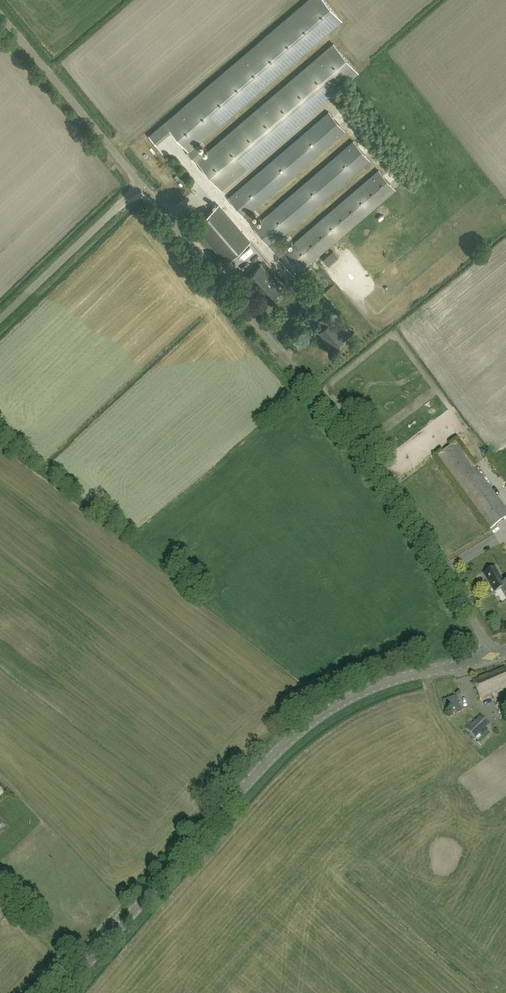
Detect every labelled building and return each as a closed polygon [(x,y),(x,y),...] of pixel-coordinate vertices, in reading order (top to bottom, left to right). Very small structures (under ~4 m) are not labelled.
[(186,152),(194,162),(196,160),(221,189),(357,72),(332,43),(203,155),(195,145),(341,20),(324,0),(308,0),(149,136),(156,144),(171,131),(187,150),(186,152)] [(295,276),(395,189),(379,170),(288,247),(280,237),(370,160),(353,140),(258,222),(250,213),(345,131),(328,111),(228,197),(243,216),(244,215),(255,229),(254,229),(269,246),(280,258),(295,276)] [(392,172),(388,175),(393,182),(397,179),(392,172)] [(194,226),(226,262),(250,242),(218,205),(194,226)] [(267,301),(280,290),(270,278),(271,277),(261,265),(245,279),(253,289),(255,287),(267,301)] [(333,347),(346,337),(332,321),(334,320),(328,313),(319,321),(324,327),(320,332),(333,347)] [(505,518),(505,510),(457,443),(437,457),(491,529),(505,518)] [(501,589),(505,598),(505,582),(504,584),(494,567),(484,573),(495,592),(501,589)] [(505,688),(505,671),(504,668),(473,681),(481,701),(494,696),(493,694),(505,688)] [(446,711),(460,706),(457,696),(442,700),(446,711)] [(476,738),(490,724),(481,715),(467,729),(476,738)]
